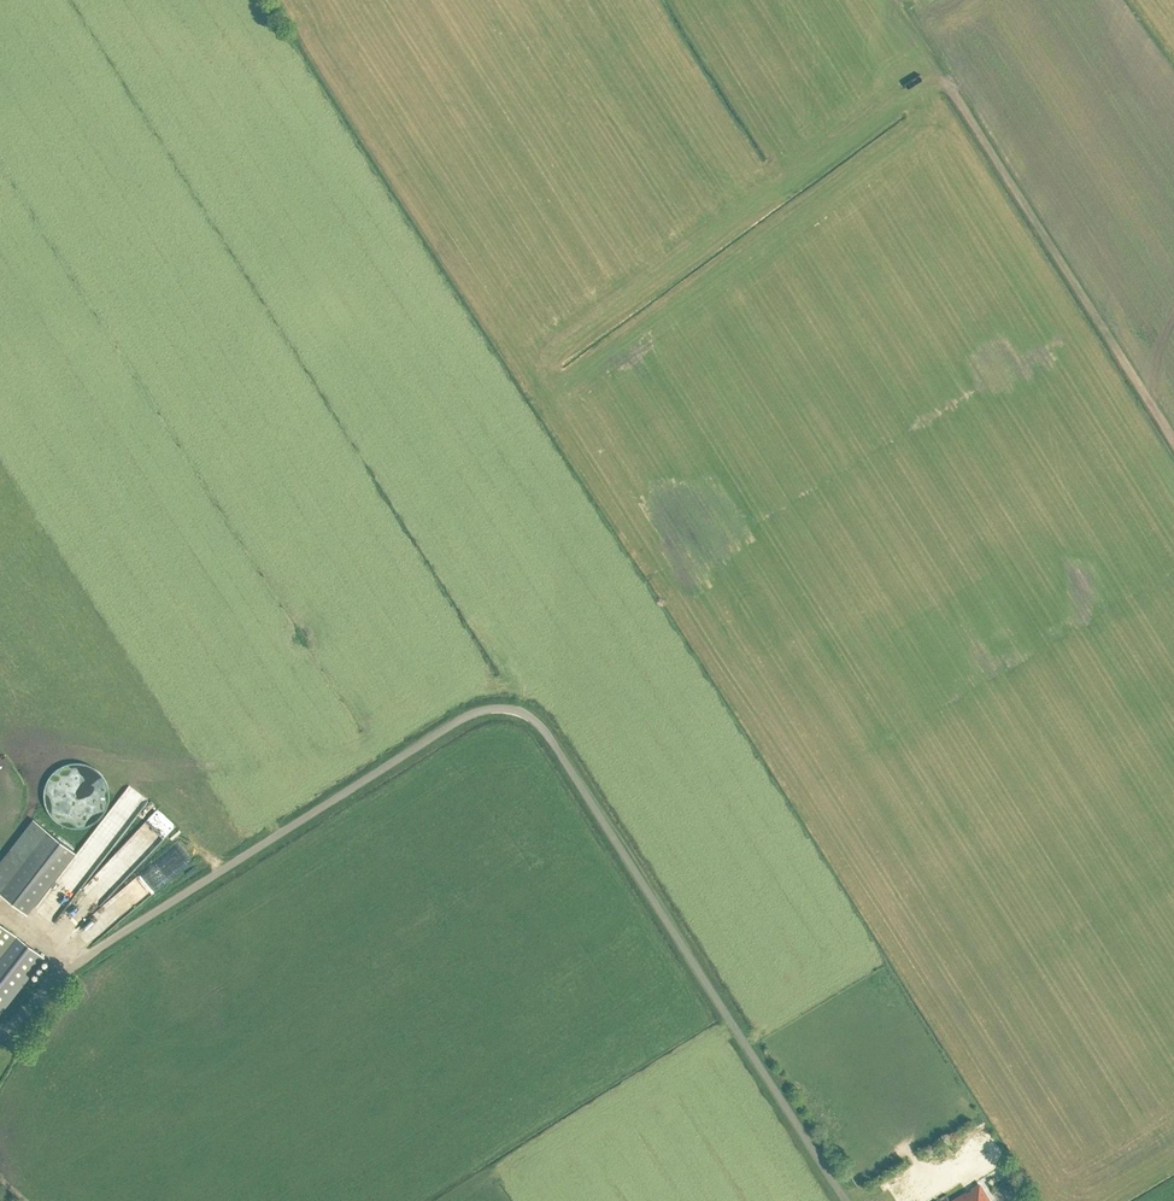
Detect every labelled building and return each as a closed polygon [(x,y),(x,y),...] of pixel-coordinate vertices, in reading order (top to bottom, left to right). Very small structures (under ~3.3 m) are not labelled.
[(168,833),(177,824),(158,806),(149,816),(168,833)] [(48,830),(0,891),(0,892),(26,912),(74,850),(48,830)] [(43,956),(0,923),(0,1012),(43,956)] [(983,1185),(957,1200),(992,1200),(983,1185)]
